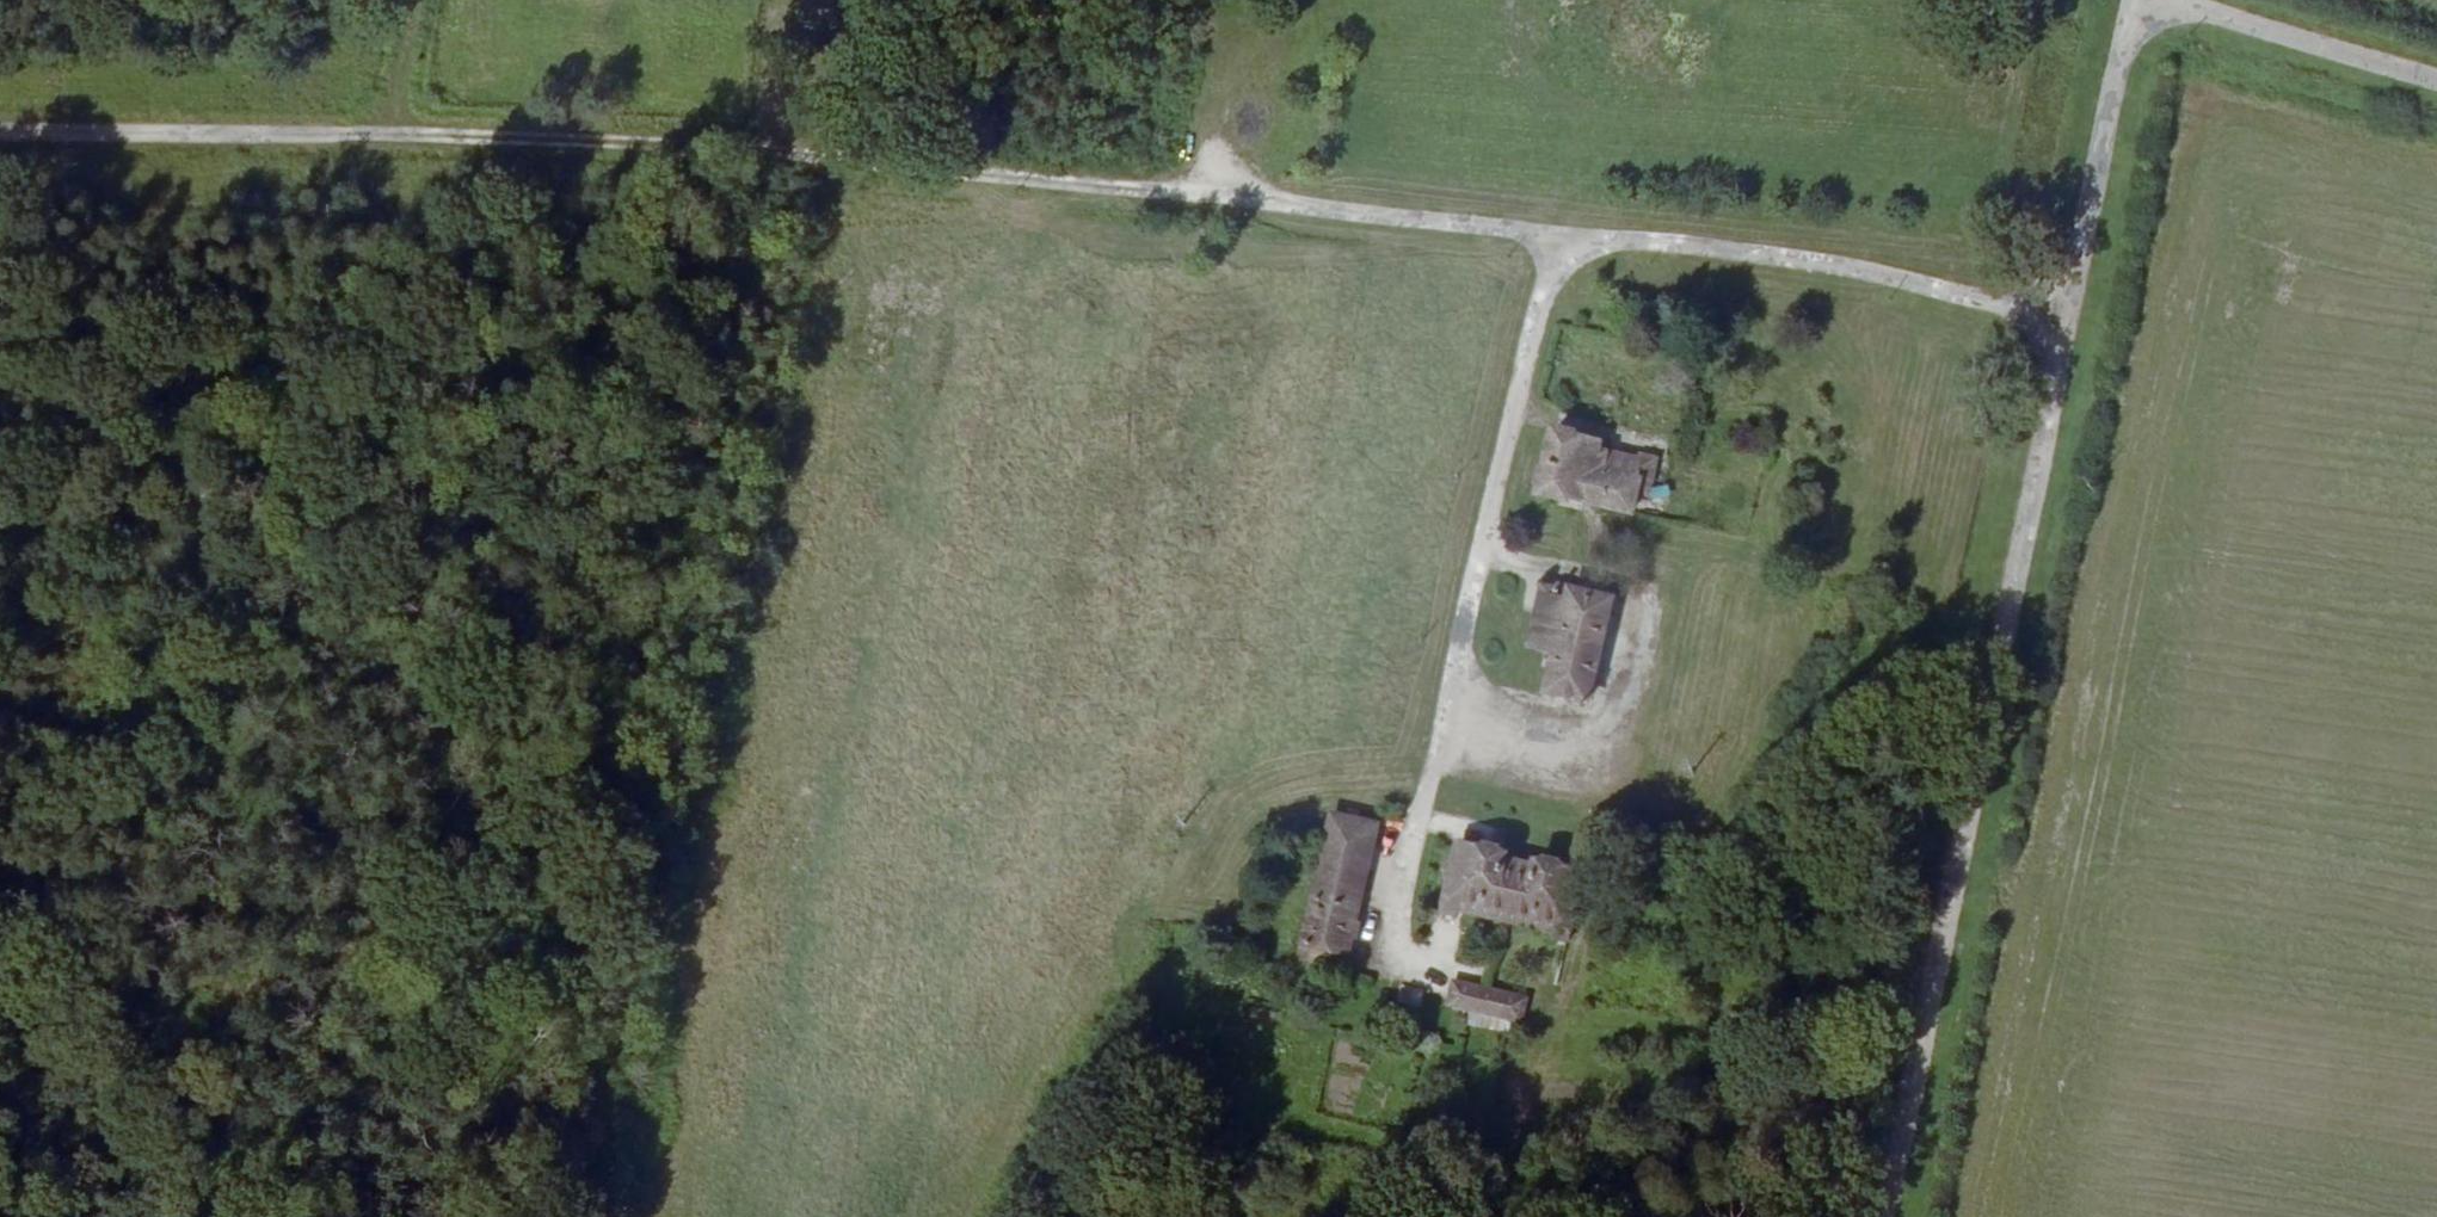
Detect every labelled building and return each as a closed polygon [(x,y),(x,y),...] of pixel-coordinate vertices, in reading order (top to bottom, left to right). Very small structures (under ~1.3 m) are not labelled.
[(1588,442),(1543,434),(1529,498),(1629,521),(1643,454),(1623,449),(1620,460),(1587,453),(1588,442)] [(1603,603),(1531,589),(1522,645),(1544,653),(1538,692),(1583,701),(1603,603)] [(1346,958),(1376,824),(1333,815),(1302,949),(1346,958)] [(1450,842),(1434,910),(1493,923),(1505,865),(1498,864),(1499,853),(1450,842)] [(1505,865),(1493,923),(1561,939),(1574,873),(1516,857),(1514,866),(1505,865)] [(1439,990),(1419,985),(1413,984),(1412,1005),(1426,1006),(1435,1009),(1439,990)] [(1472,1016),(1476,997),(1450,992),(1447,1012),(1472,1016)] [(1507,1003),(1476,997),(1472,1016),(1503,1022),(1507,1003)]
